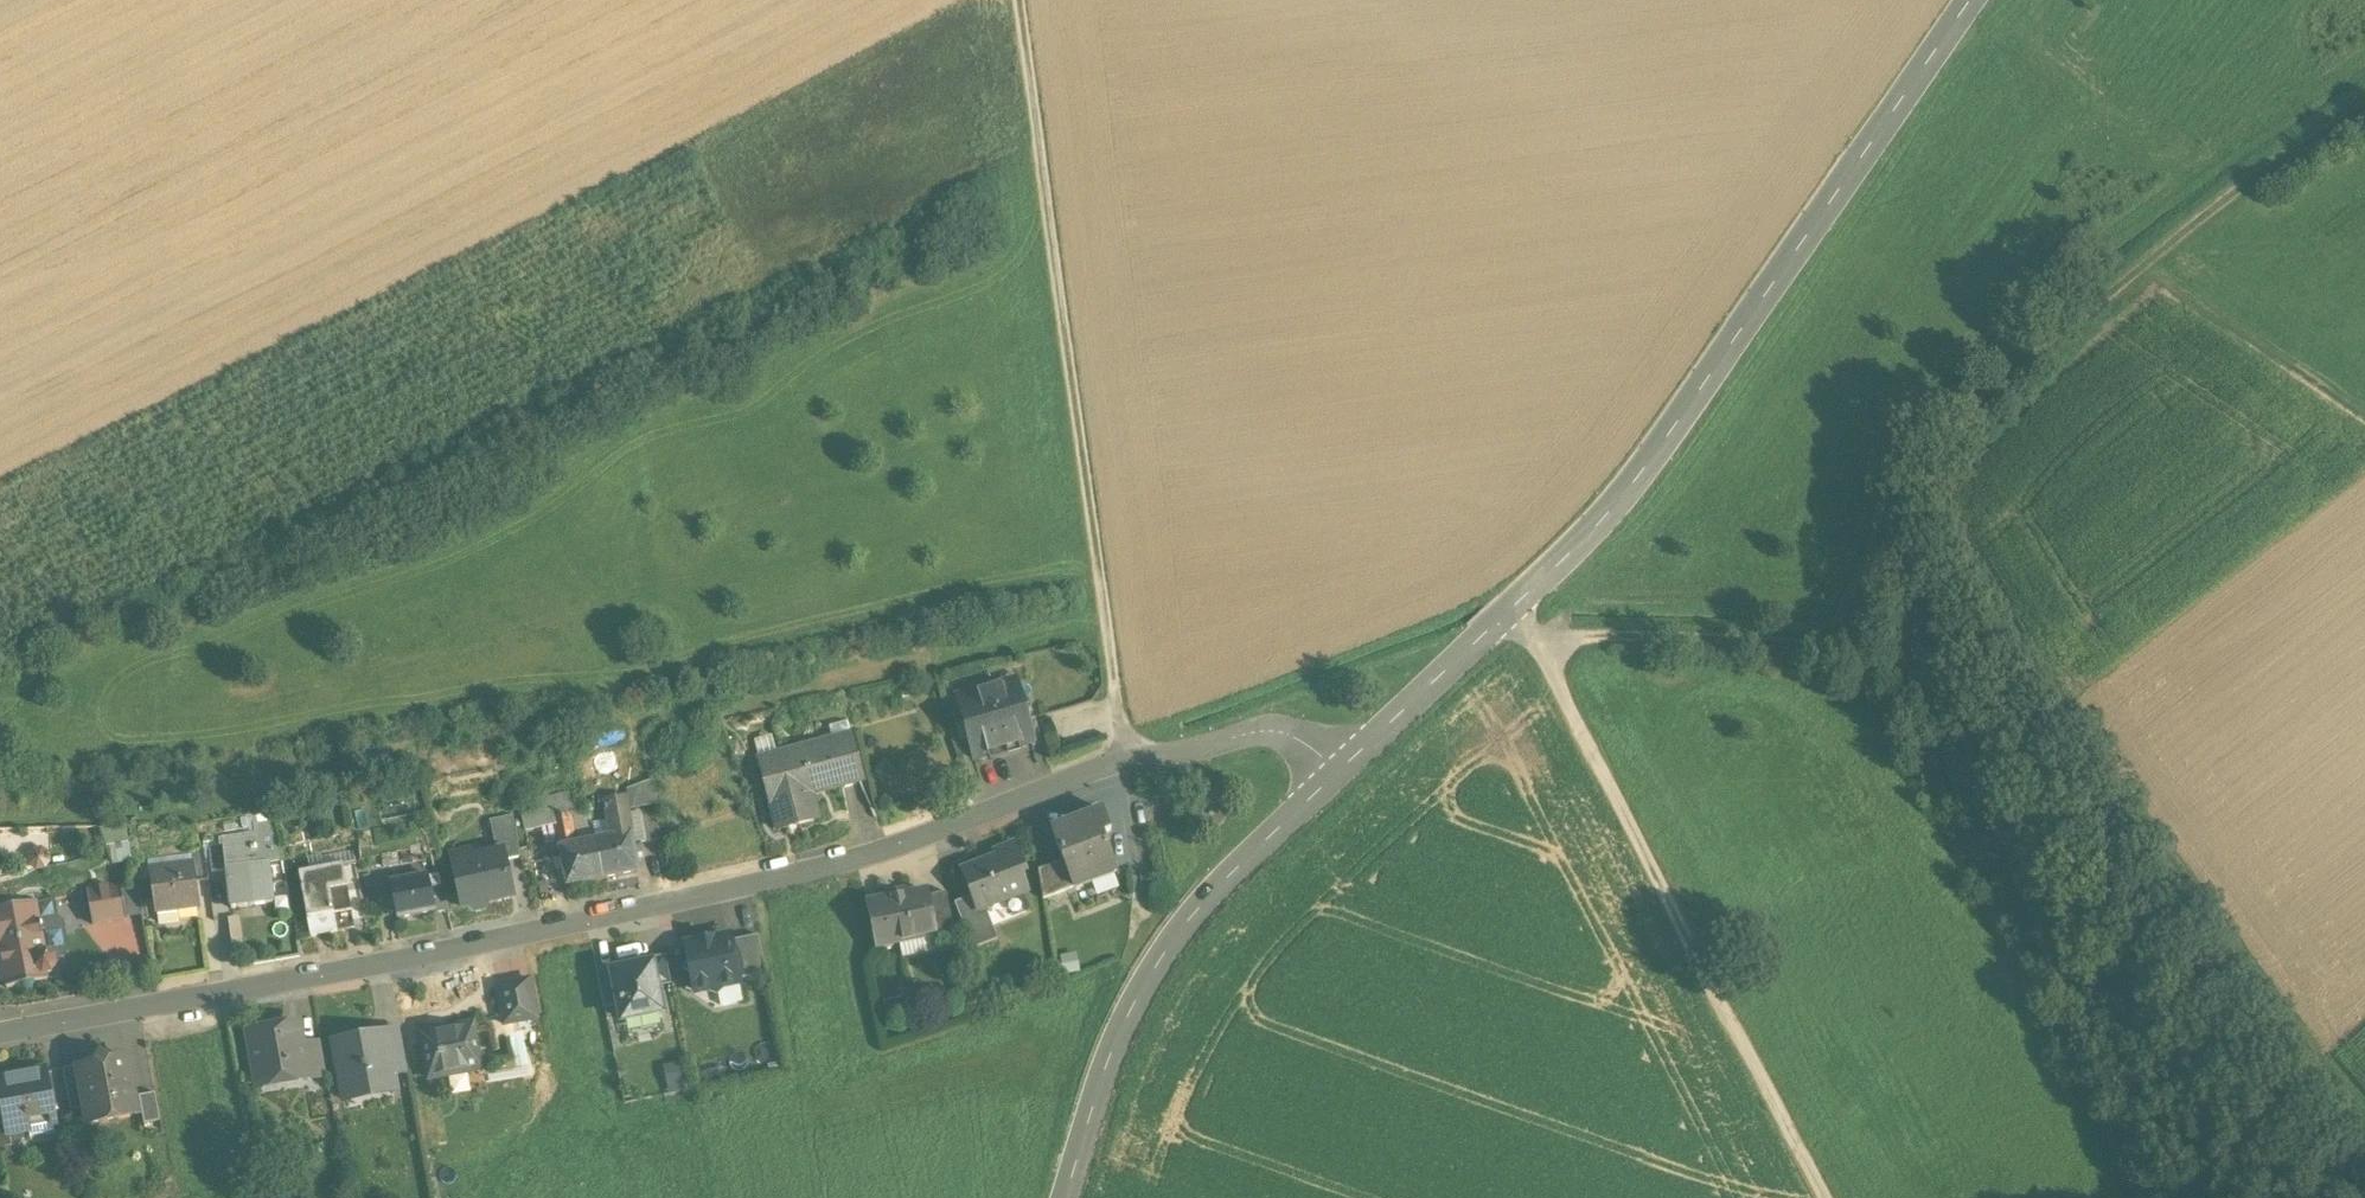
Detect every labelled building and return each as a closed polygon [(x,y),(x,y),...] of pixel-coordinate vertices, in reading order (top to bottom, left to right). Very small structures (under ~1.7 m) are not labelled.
[(1936,618),(1919,615),(1916,632),(1934,635),(1936,618)] [(1032,742),(1015,682),(988,689),(1006,750),(1032,742)] [(988,689),(957,698),(974,759),(1006,750),(988,689)] [(852,741),(760,765),(777,832),(818,821),(812,795),(862,782),(852,741)] [(655,783),(629,788),(633,811),(660,806),(655,783)] [(571,794),(536,802),(542,827),(554,825),(553,820),(570,817),(576,816),(571,794)] [(624,798),(606,802),(607,807),(610,824),(611,831),(629,827),(627,817),(624,798)] [(536,802),(519,806),(525,831),(542,827),(536,802)] [(607,807),(589,812),(592,827),(610,824),(607,807)] [(1082,820),(1072,823),(1071,822),(1051,830),(1063,861),(1073,888),(1117,872),(1103,835),(1110,832),(1102,810),(1081,818),(1082,820)] [(656,812),(639,815),(645,843),(661,840),(656,812)] [(639,815),(627,817),(629,827),(632,844),(639,843),(640,844),(645,843),(639,815)] [(273,817),(252,820),(255,835),(257,846),(278,842),(273,817)] [(520,858),(512,817),(490,821),(497,853),(502,852),(504,862),(520,858)] [(570,817),(553,820),(554,825),(559,849),(576,845),(570,817)] [(612,838),(595,842),(602,880),(638,873),(634,854),(641,853),(640,844),(639,843),(632,844),(629,827),(611,831),(612,838)] [(125,830),(107,833),(112,866),(131,863),(125,830)] [(255,835),(226,839),(227,847),(228,866),(227,867),(227,873),(231,907),(272,903),(267,864),(282,862),(278,842),(257,846),(255,835)] [(576,845),(559,849),(561,860),(554,861),(556,870),(563,869),(566,887),(602,880),(595,842),(576,845)] [(997,857),(962,870),(972,896),(978,911),(985,908),(1027,892),(1020,874),(1024,872),(1013,844),(995,851),(997,857)] [(227,847),(210,849),(212,874),(227,873),(227,867),(228,866),(227,847)] [(204,851),(190,853),(192,865),(195,882),(209,880),(204,851)] [(411,852),(381,858),(384,870),(413,865),(411,852)] [(497,853),(453,863),(463,908),(468,907),(469,909),(474,912),(483,910),(487,905),(487,903),(512,897),(504,862),(502,852),(497,853)] [(47,857),(42,853),(41,853),(34,854),(30,860),(31,867),(37,872),(44,870),(49,864),(51,864),(51,857),(47,858),(47,857)] [(1063,861),(1038,871),(1043,899),(1073,888),(1063,861)] [(192,865),(150,871),(155,902),(156,908),(176,906),(176,912),(199,910),(195,882),(192,865)] [(343,866),(298,874),(310,937),(355,928),(343,866)] [(423,868),(374,876),(376,887),(375,887),(378,900),(383,900),(386,912),(396,910),(398,920),(435,913),(429,889),(427,878),(426,878),(423,868)] [(151,880),(136,883),(141,905),(155,902),(151,880)] [(120,884),(86,890),(92,925),(127,919),(127,917),(122,894),(120,884)] [(443,887),(429,889),(435,913),(448,910),(443,887)] [(139,905),(136,891),(122,894),(127,917),(141,914),(139,905)] [(911,893),(883,899),(883,900),(869,903),(874,928),(871,932),(873,942),(877,944),(878,946),(879,946),(884,948),(893,946),(896,942),(915,938),(914,936),(932,932),(934,932),(926,896),(925,891),(911,894),(911,893)] [(945,892),(926,896),(934,932),(932,932),(934,938),(954,934),(945,892)] [(985,908),(978,911),(972,896),(954,903),(972,949),(998,939),(985,908)] [(0,908),(0,954),(2,964),(0,967),(0,983),(6,987),(7,989),(47,981),(46,974),(51,973),(56,966),(54,958),(47,953),(45,953),(35,902),(0,908)] [(230,941),(241,941),(242,918),(231,918),(230,941)] [(758,935),(730,941),(738,979),(765,974),(758,935)] [(729,937),(686,945),(689,960),(683,970),(692,977),(695,992),(710,988),(716,992),(717,991),(720,987),(738,983),(738,979),(730,941),(729,937)] [(653,963),(658,987),(672,984),(666,956),(652,959),(653,963)] [(622,1021),(663,1013),(658,987),(653,963),(612,972),(619,1006),(622,1021)] [(605,1009),(619,1006),(611,968),(597,971),(605,1009)] [(529,980),(497,986),(504,1025),(537,1019),(529,980)] [(738,983),(720,987),(717,991),(720,1006),(742,1001),(738,983)] [(474,1025),(420,1034),(428,1079),(482,1069),(474,1025)] [(298,1027),(279,1030),(279,1028),(248,1033),(253,1061),(261,1059),(264,1078),(284,1074),(286,1083),(307,1079),(301,1046),(302,1046),(298,1027)] [(384,1034),(335,1043),(346,1102),(353,1100),(352,1094),(391,1087),(392,1093),(394,1093),(391,1076),(384,1039),(384,1034)] [(401,1036),(384,1039),(391,1076),(408,1073),(401,1036)] [(302,1046),(301,1046),(307,1079),(326,1076),(320,1043),(302,1046)] [(79,1068),(77,1069),(85,1108),(88,1125),(119,1119),(117,1109),(136,1106),(127,1059),(109,1063),(108,1061),(101,1055),(95,1063),(95,1065),(79,1068)] [(684,1062),(664,1066),(668,1086),(688,1082),(684,1062)] [(79,1066),(63,1069),(70,1111),(85,1108),(77,1069),(79,1068),(79,1066)] [(0,1078),(0,1095),(4,1116),(7,1135),(9,1135),(29,1131),(27,1120),(54,1115),(45,1070),(0,1078)] [(154,1094),(139,1096),(144,1124),(160,1121),(154,1094)] [(0,1117),(0,1148),(11,1146),(9,1135),(7,1135),(4,1116),(0,1117)]
